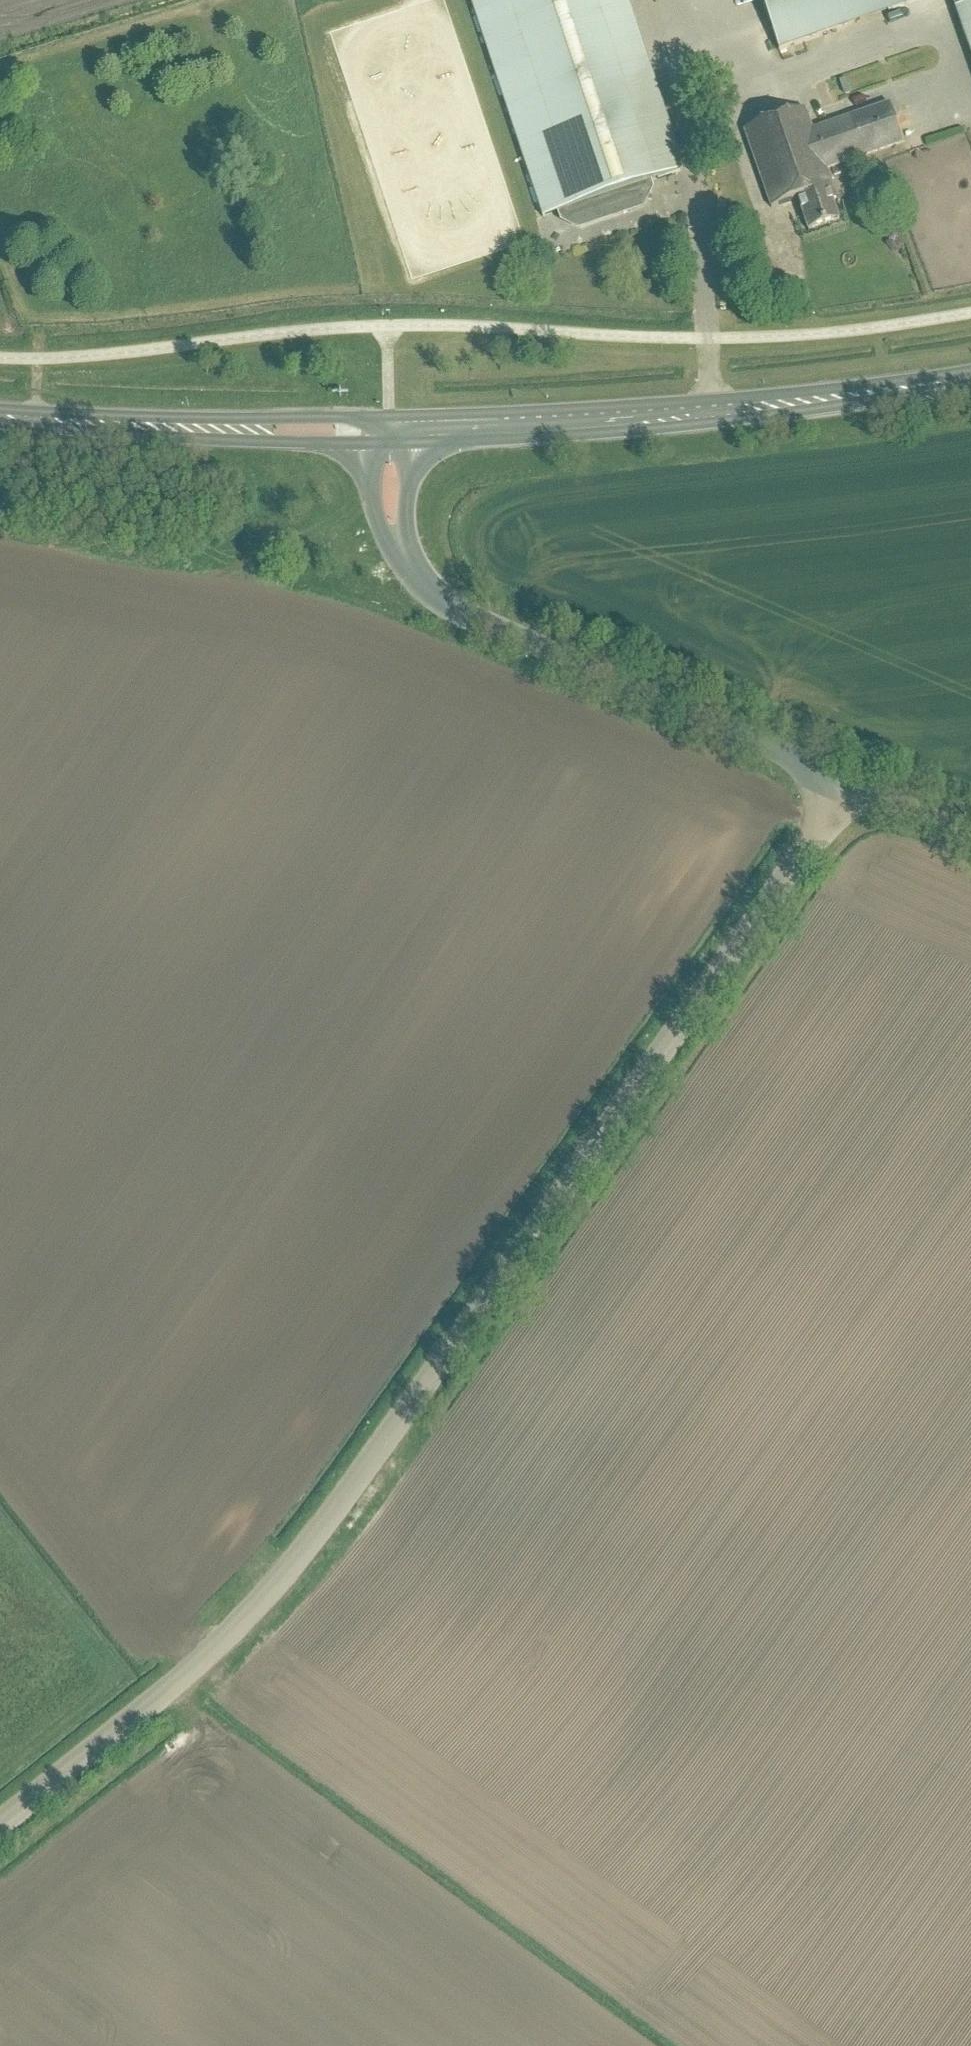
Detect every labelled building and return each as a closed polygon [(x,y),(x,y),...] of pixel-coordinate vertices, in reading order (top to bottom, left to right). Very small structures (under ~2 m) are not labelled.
[(576,229),(641,207),(651,189),(649,183),(680,173),(622,0),(469,0),(542,219),(560,213),(563,222),(576,229)] [(931,0),(759,0),(778,53),(931,0)] [(970,59),(970,0),(950,0),(970,59)] [(797,201),(809,233),(838,222),(832,203),(836,201),(825,172),(903,145),(888,105),(811,132),(804,111),(743,132),(770,210),(797,201)]
